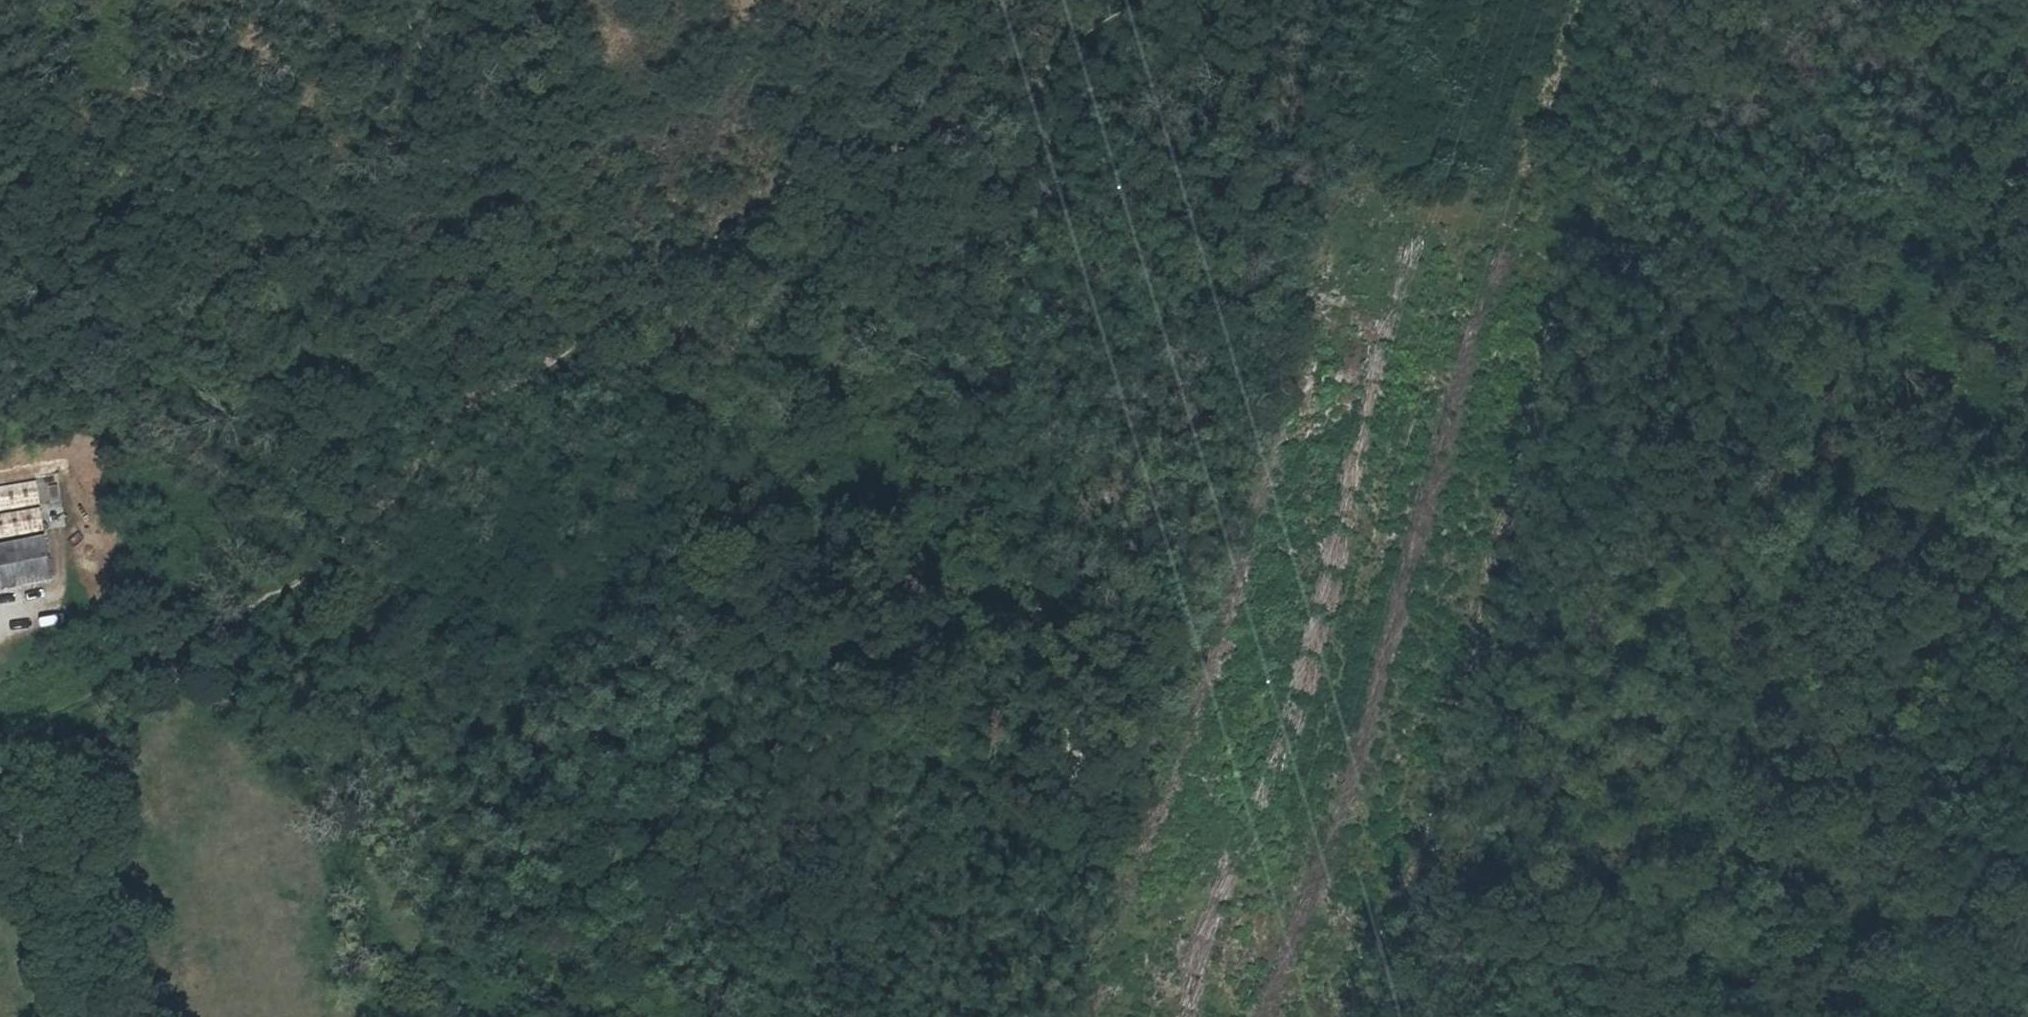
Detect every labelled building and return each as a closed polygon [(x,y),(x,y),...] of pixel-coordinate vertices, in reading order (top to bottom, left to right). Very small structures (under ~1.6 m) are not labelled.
[(0,485),(0,511),(41,504),(36,478),(0,485)] [(0,514),(0,541),(46,533),(41,507),(0,514)] [(0,548),(0,596),(57,587),(49,540),(0,548)]
